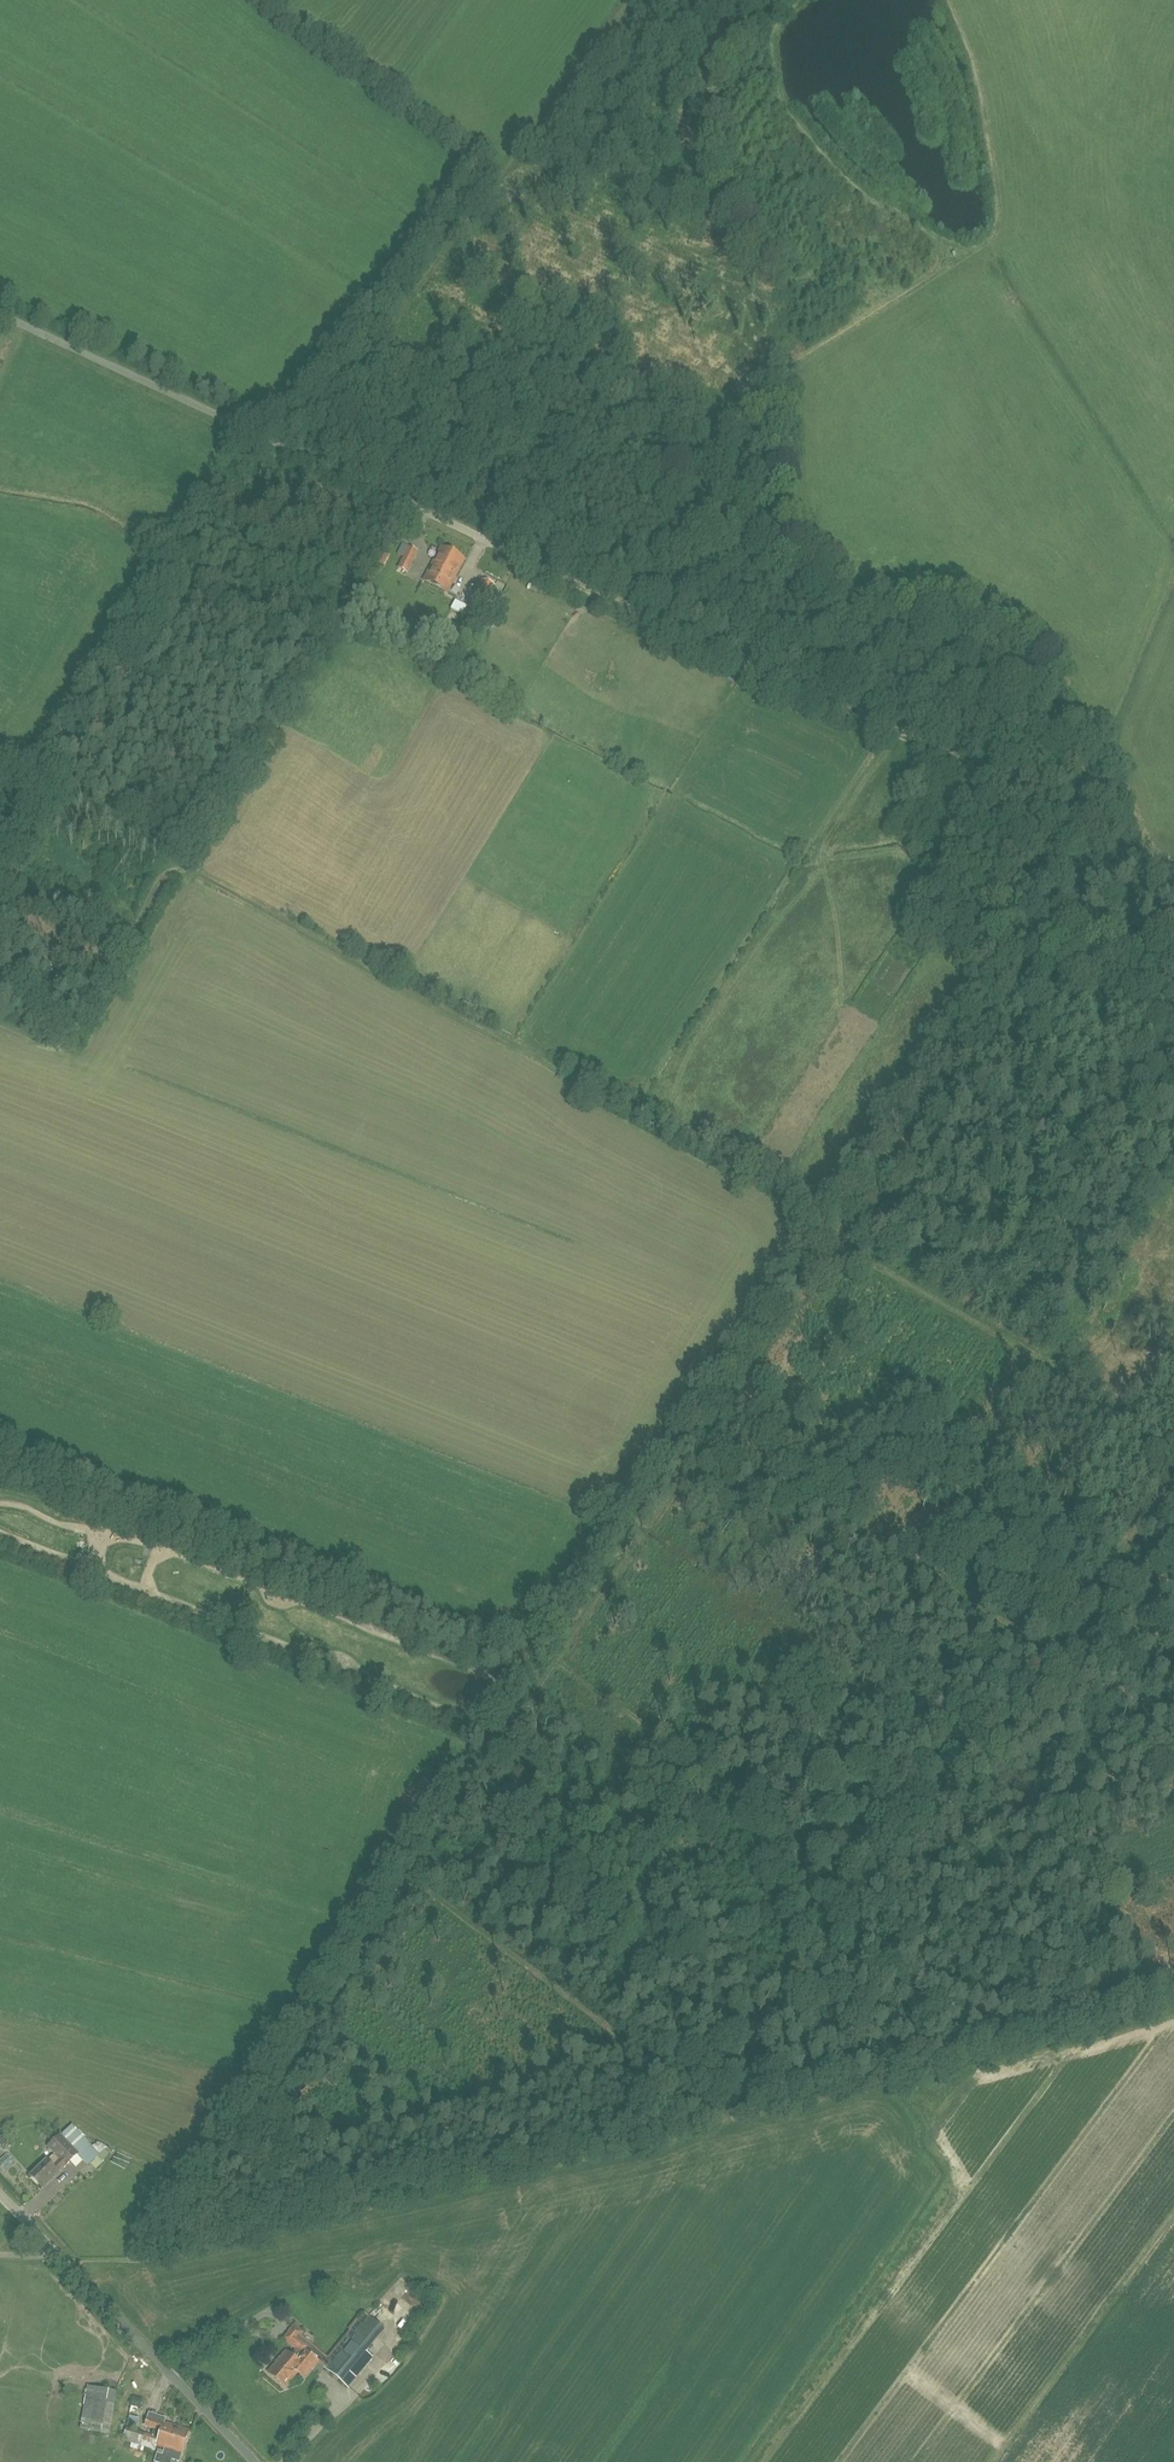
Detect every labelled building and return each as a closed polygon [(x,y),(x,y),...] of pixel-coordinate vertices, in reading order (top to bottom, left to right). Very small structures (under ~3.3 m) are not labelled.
[(408,546),(403,556),(397,568),(408,574),(419,551),(408,546)] [(432,565),(455,577),(464,559),(441,547),(432,565)] [(383,552),(377,563),(384,567),(390,556),(383,552)] [(447,593),(455,577),(432,565),(424,581),(447,593)] [(481,614),(496,586),(483,579),(468,608),(481,614)] [(367,583),(360,596),(369,601),(377,588),(367,583)] [(89,2164),(90,2163),(98,2155),(70,2126),(61,2135),(60,2134),(48,2146),(54,2153),(48,2160),(47,2159),(31,2175),(43,2188),(60,2172),(59,2171),(65,2165),(66,2165),(78,2154),(89,2164)] [(16,2163),(6,2152),(0,2157),(0,2167),(6,2173),(16,2163)] [(362,2324),(349,2339),(325,2368),(348,2387),(372,2358),(366,2353),(384,2331),(364,2314),(358,2321),(362,2324)] [(293,2348),(301,2354),(296,2360),(286,2352),(268,2373),(284,2387),(297,2372),(303,2378),(317,2361),(304,2350),(307,2346),(303,2343),(297,2338),(302,2332),(293,2325),(290,2330),(282,2338),(293,2348)] [(112,2388),(106,2386),(93,2382),(87,2403),(117,2412),(123,2392),(112,2388)] [(156,2446),(164,2449),(165,2449),(167,2442),(171,2443),(174,2434),(173,2433),(175,2427),(164,2423),(165,2419),(149,2414),(145,2426),(154,2429),(152,2436),(127,2428),(123,2440),(155,2450),(156,2446)] [(84,2421),(82,2430),(94,2432),(96,2423),(84,2421)] [(154,2461),(162,2461),(163,2457),(179,2461),(183,2448),(189,2431),(175,2427),(173,2433),(174,2434),(171,2443),(167,2442),(165,2449),(164,2449),(164,2451),(158,2450),(154,2461)]
